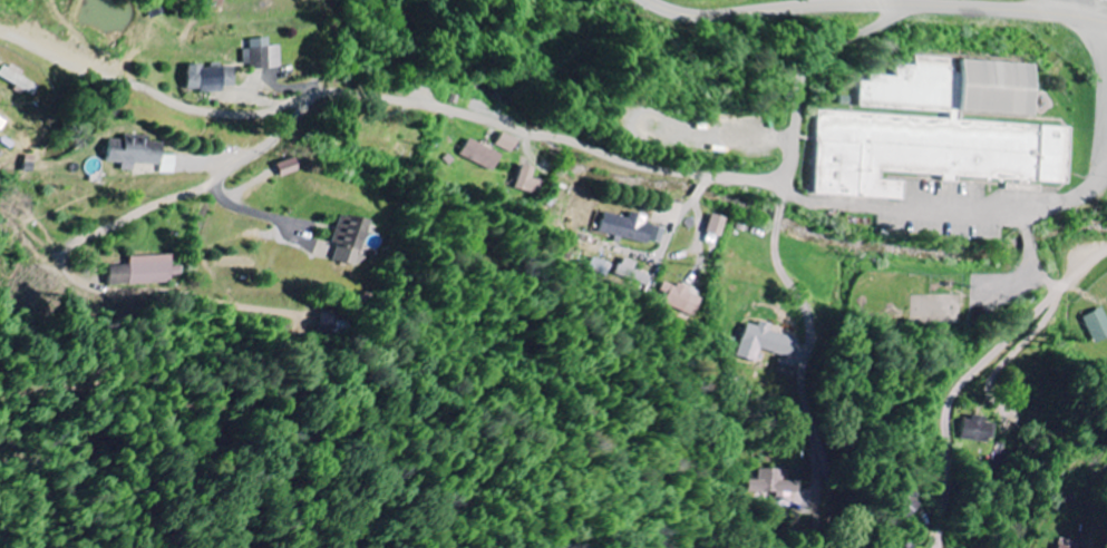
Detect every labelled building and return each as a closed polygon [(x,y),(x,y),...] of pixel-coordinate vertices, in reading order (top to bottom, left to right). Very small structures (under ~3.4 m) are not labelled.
[(280,67),(277,47),(267,48),(265,38),(248,41),(253,72),(280,67)] [(1066,185),(1070,128),(960,122),(960,113),(1029,117),(1032,65),(916,59),(916,67),(897,66),(897,78),(870,77),(870,83),(860,83),(858,112),(815,110),(810,195),(902,200),(903,183),(880,181),(881,172),(940,176),(940,183),(955,183),(956,178),(1066,185)] [(33,97),(38,89),(18,78),(20,74),(1,64),(0,67),(0,79),(33,97)] [(233,87),(232,68),(200,69),(200,66),(185,66),(186,95),(224,94),(224,88),(233,87)] [(495,146),(510,154),(517,141),(501,134),(495,146)] [(103,138),(103,164),(119,164),(119,171),(133,171),(133,166),(153,166),(153,175),(173,175),(173,157),(159,157),(159,143),(144,143),(144,139),(103,138)] [(459,157),(491,172),(500,156),(467,140),(459,157)] [(278,178),(297,174),(293,159),(275,164),(278,178)] [(513,191),(537,197),(540,183),(528,179),(531,169),(519,166),(513,191)] [(626,219),(601,214),(597,234),(647,245),(647,241),(660,244),(664,229),(642,224),(644,218),(627,214),(626,219)] [(703,234),(719,238),(724,220),(708,215),(703,234)] [(366,222),(336,217),(332,244),(336,245),(334,264),(359,268),(366,222)] [(126,258),(127,266),(106,267),(107,287),(171,284),(171,276),(179,275),(179,267),(169,268),(169,256),(126,258)] [(636,264),(622,259),(616,277),(646,288),(650,277),(633,271),(636,264)] [(663,284),(657,303),(698,315),(704,296),(663,284)] [(1106,338),(1106,323),(1100,308),(1081,317),(1094,344),(1106,338)] [(795,341),(767,332),(769,326),(755,322),(754,327),(744,325),(734,357),(755,363),(758,350),(789,359),(795,341)] [(961,418),(959,440),(991,444),(993,426),(983,425),(983,420),(961,418)] [(919,505),(896,485),(883,500),(905,520),(919,505)]
